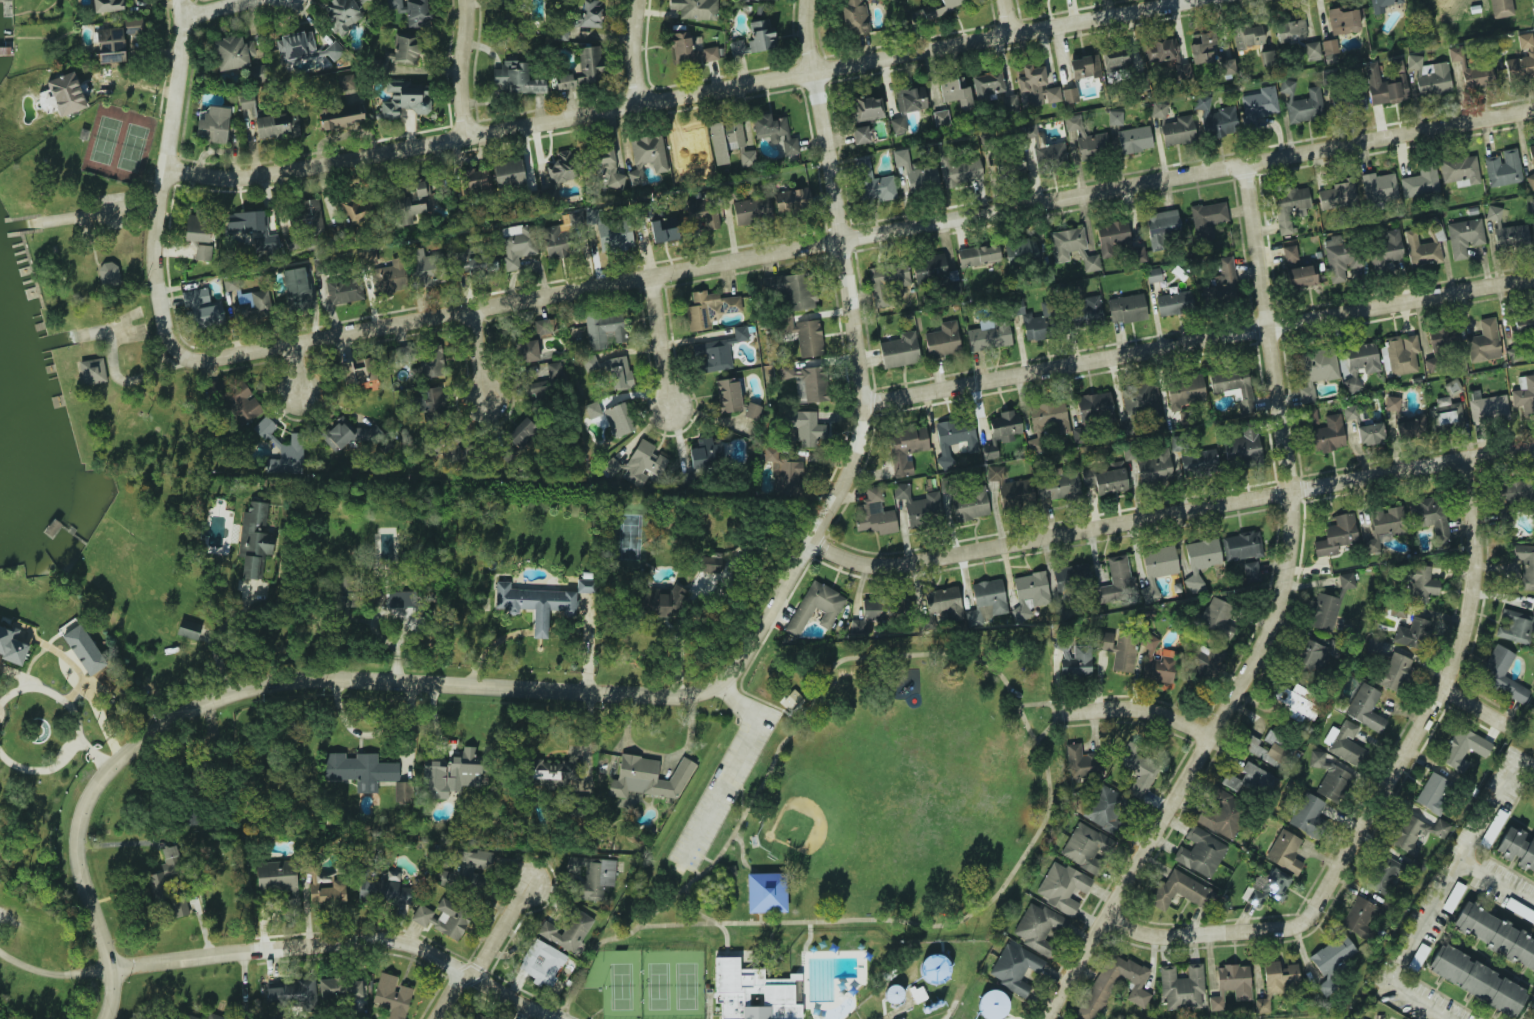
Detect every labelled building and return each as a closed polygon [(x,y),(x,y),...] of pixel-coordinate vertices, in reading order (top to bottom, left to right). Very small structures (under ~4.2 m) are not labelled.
[(124,10),(123,0),(92,0),(94,13),(124,10)] [(354,0),(332,0),(324,3),(334,32),(362,21),(354,0)] [(402,10),(402,0),(386,0),(387,11),(402,10)] [(429,26),(428,0),(406,0),(407,27),(429,26)] [(600,0),(587,0),(577,0),(578,24),(559,25),(560,40),(575,40),(574,27),(601,26),(600,0)] [(844,36),(868,33),(865,0),(840,0),(844,36)] [(963,0),(938,0),(939,1),(920,8),(924,20),(965,5),(963,0)] [(1401,0),(1370,0),(1372,15),(1385,13),(1384,6),(1402,3),(1401,0)] [(1511,0),(1489,0),(1491,18),(1512,16),(1511,0)] [(1327,9),(1331,36),(1361,31),(1357,9),(1338,12),(1337,8),(1327,9)] [(1279,46),(1308,40),(1303,18),(1274,24),(1279,46)] [(124,62),(124,34),(141,33),(141,19),(122,19),(122,28),(97,29),(97,63),(124,62)] [(775,49),(771,19),(749,21),(751,39),(729,41),(731,55),(775,49)] [(1235,50),(1264,44),(1259,24),(1232,30),(1235,50)] [(340,45),(315,49),(312,31),(281,35),(286,70),(295,68),(294,61),(342,55),(340,45)] [(1508,82),(1533,78),(1533,51),(1531,32),(1517,35),(1520,55),(1504,58),(1508,82)] [(1212,62),(1210,33),(1191,34),(1193,63),(1212,62)] [(415,64),(420,39),(397,35),(393,54),(384,52),(383,60),(374,58),(372,70),(386,73),(388,60),(415,64)] [(250,66),(248,56),(255,55),(252,41),(242,42),(241,36),(213,40),(218,71),(250,66)] [(1145,44),(1151,64),(1179,56),(1173,36),(1145,44)] [(1325,51),(1337,51),(1337,40),(1325,40),(1325,51)] [(1319,42),(1305,42),(1305,60),(1319,60),(1319,42)] [(577,48),(580,73),(557,75),(558,88),(604,83),(600,46),(577,48)] [(1463,89),(1495,87),(1493,65),(1468,67),(1466,47),(1448,49),(1449,62),(1461,61),(1463,89)] [(1068,60),(1072,80),(1101,75),(1097,54),(1068,60)] [(1452,91),(1447,61),(1422,65),(1421,54),(1406,56),(1408,70),(1415,69),(1418,96),(1452,91)] [(1131,69),(1130,56),(1104,58),(1106,71),(1131,69)] [(1219,62),(1220,73),(1234,72),(1232,61),(1219,62)] [(1370,105),(1409,99),(1405,73),(1395,75),(1396,81),(1381,84),(1377,61),(1364,63),(1370,105)] [(546,92),(546,79),(528,79),(528,62),(510,62),(510,67),(492,67),(492,92),(546,92)] [(1192,78),(1189,63),(1174,66),(1177,81),(1192,78)] [(1021,108),(1046,104),(1045,103),(1062,100),(1059,86),(1047,88),(1043,64),(1014,69),(1021,108)] [(58,118),(88,108),(74,70),(44,80),(58,118)] [(1004,93),(1000,71),(971,76),(975,99),(1004,93)] [(337,76),(339,91),(356,89),(354,73),(337,76)] [(943,103),(958,100),(960,110),(973,108),(969,86),(964,87),(963,77),(939,82),(943,103)] [(1289,123),(1322,118),(1317,87),(1307,88),(1308,97),(1295,100),(1292,80),(1279,82),(1281,93),(1284,93),(1289,123)] [(381,119),(399,119),(399,109),(413,108),(414,114),(430,113),(430,90),(421,90),(420,81),(386,81),(386,92),(391,92),(391,102),(381,102),(381,119)] [(926,109),(923,85),(896,88),(899,112),(926,109)] [(1276,111),(1275,86),(1258,87),(1259,93),(1238,94),(1240,119),(1269,117),(1268,111),(1276,111)] [(1062,89),(1063,103),(1078,102),(1077,87),(1062,89)] [(1333,112),(1365,111),(1365,92),(1345,93),(1345,98),(1341,98),(1341,97),(1333,97),(1333,112)] [(254,109),(254,95),(239,96),(240,109),(254,109)] [(854,122),(884,118),(881,96),(851,100),(854,122)] [(1204,138),(1217,137),(1234,131),(1233,120),(1232,115),(1231,109),(1224,109),(1215,112),(1213,112),(1207,96),(1194,97),(1194,102),(1203,128),(1204,138)] [(1151,103),(1151,117),(1166,117),(1166,103),(1151,103)] [(226,142),(229,108),(208,105),(207,113),(198,112),(195,139),(226,142)] [(319,110),(321,127),(364,122),(362,105),(319,110)] [(948,126),(947,110),(933,111),(934,127),(948,126)] [(1122,125),(1122,111),(1109,111),(1109,125),(1122,125)] [(258,141),(300,135),(296,112),(254,118),(258,141)] [(751,117),(755,139),(770,137),(771,144),(782,143),(784,156),(799,153),(796,137),(790,138),(786,116),(771,119),(770,114),(751,117)] [(1168,117),(1159,118),(1162,145),(1195,141),(1192,115),(1168,118),(1168,117)] [(906,130),(903,116),(889,120),(893,134),(906,130)] [(1079,158),(1109,155),(1106,133),(1084,135),(1081,116),(1064,118),(1066,134),(1076,132),(1079,158)] [(1021,126),(1026,170),(1067,165),(1064,143),(1039,146),(1037,124),(1021,126)] [(1117,131),(1122,154),(1153,147),(1148,125),(1117,131)] [(870,143),(868,126),(852,127),(854,144),(870,143)] [(629,140),(634,164),(651,161),(654,174),(668,171),(661,134),(629,140)] [(625,187),(623,173),(616,174),(613,146),(602,147),(603,157),(587,158),(589,177),(607,175),(609,189),(625,187)] [(1521,183),(1517,148),(1500,150),(1501,156),(1484,157),(1487,187),(1521,183)] [(892,151),(895,171),(902,170),(906,191),(938,186),(934,162),(909,165),(907,149),(892,151)] [(559,161),(545,164),(551,189),(562,187),(560,182),(575,178),(568,150),(557,153),(559,161)] [(943,187),(984,180),(980,157),(954,161),(952,155),(938,157),(943,187)] [(1438,160),(1442,183),(1455,182),(1456,187),(1480,184),(1476,155),(1438,160)] [(872,179),(868,157),(853,160),(860,201),(877,198),(878,201),(896,198),(892,175),(872,179)] [(496,189),(525,184),(521,160),(492,164),(496,189)] [(1403,198),(1439,192),(1434,163),(1417,165),(1419,175),(1400,178),(1403,198)] [(628,168),(630,185),(645,183),(643,166),(628,168)] [(489,193),(490,170),(462,169),(461,193),(489,193)] [(1394,173),(1375,176),(1374,173),(1360,175),(1365,205),(1398,199),(1394,173)] [(413,224),(412,214),(424,212),(422,196),(430,195),(428,182),(392,187),(398,226),(413,224)] [(1318,187),(1320,209),(1356,205),(1354,183),(1318,187)] [(1279,236),(1295,232),(1295,227),(1292,228),(1290,215),(1296,214),(1296,217),(1309,215),(1304,187),(1271,193),(1279,236)] [(773,193),(776,213),(809,209),(805,188),(773,193)] [(340,200),(344,226),(370,222),(365,197),(340,200)] [(769,219),(767,197),(733,201),(735,223),(769,219)] [(323,225),(317,198),(298,201),(304,229),(323,225)] [(719,229),(718,201),(687,202),(688,218),(705,217),(705,229),(719,229)] [(1190,207),(1195,241),(1213,238),(1211,223),(1228,221),(1225,201),(1190,207)] [(1486,221),(1500,222),(1501,207),(1487,206),(1486,221)] [(600,253),(634,248),(630,219),(602,222),(600,207),(584,210),(587,224),(596,223),(600,253)] [(1151,252),(1165,249),(1163,236),(1180,233),(1177,209),(1145,215),(1151,252)] [(224,213),(225,235),(255,233),(256,252),(277,251),(276,238),(268,239),(266,210),(224,213)] [(185,241),(208,242),(210,215),(186,214),(185,241)] [(649,221),(653,243),(678,239),(675,217),(649,221)] [(1446,224),(1452,261),(1468,258),(1466,246),(1485,243),(1481,218),(1446,224)] [(1095,225),(1101,257),(1129,253),(1130,263),(1146,261),(1144,246),(1131,248),(1127,220),(1095,225)] [(537,254),(531,223),(500,229),(507,267),(518,265),(516,258),(537,254)] [(548,260),(569,256),(562,224),(541,228),(548,260)] [(1049,231),(1053,263),(1069,261),(1068,252),(1080,250),(1083,272),(1100,270),(1098,254),(1087,256),(1083,227),(1049,231)] [(1488,228),(1489,250),(1528,248),(1527,227),(1488,228)] [(1036,238),(1004,241),(1007,264),(1038,261),(1036,238)] [(1000,260),(997,243),(957,251),(960,267),(1000,260)] [(195,260),(210,261),(210,246),(195,245),(195,260)] [(1281,248),(1284,262),(1299,259),(1296,245),(1281,248)] [(409,249),(417,288),(437,284),(431,255),(424,256),(422,247),(409,249)] [(361,266),(377,264),(375,249),(359,252),(361,266)] [(1214,285),(1202,286),(1203,299),(1234,298),(1233,256),(1219,257),(1220,275),(1213,276),(1214,285)] [(916,280),(947,279),(946,258),(915,259),(916,280)] [(102,288),(121,284),(117,261),(98,264),(102,288)] [(874,308),(888,306),(885,288),(910,284),(906,261),(867,267),(874,308)] [(382,296),(406,287),(397,263),(373,271),(382,296)] [(1290,289),(1315,286),(1313,265),(1288,268),(1290,289)] [(281,270),(287,311),(312,308),(306,267),(281,270)] [(1147,283),(1162,281),(1160,267),(1145,270),(1147,283)] [(763,278),(765,294),(783,292),(785,312),(815,308),(810,272),(763,278)] [(241,293),(239,279),(230,280),(231,282),(224,283),(225,291),(238,290),(241,317),(271,313),(268,290),(241,293)] [(196,328),(225,323),(221,302),(210,304),(207,288),(181,292),(184,307),(192,306),(196,328)] [(742,312),(741,296),(719,298),(718,292),(707,294),(706,290),(691,291),(692,306),(685,306),(688,332),(712,329),(711,315),(742,312)] [(1156,296),(1158,316),(1193,312),(1191,292),(1156,296)] [(1110,324),(1147,318),(1143,293),(1107,299),(1110,324)] [(1102,323),(1100,296),(1079,297),(1080,310),(1071,311),(1072,325),(1102,323)] [(584,315),(590,349),(626,343),(620,309),(584,315)] [(1048,338),(1045,317),(1032,319),(1031,309),(1019,311),(1024,342),(1048,338)] [(796,332),(801,358),(824,354),(818,319),(793,323),(791,315),(777,317),(780,335),(796,332)] [(1012,345),(1007,317),(979,322),(980,327),(967,330),(970,352),(1012,345)] [(1469,362),(1501,358),(1495,317),(1478,319),(1481,335),(1466,337),(1469,362)] [(533,321),(535,339),(515,342),(518,363),(540,360),(537,338),(551,336),(550,329),(557,328),(556,318),(533,321)] [(1510,334),(1533,333),(1533,318),(1509,320),(1510,334)] [(924,333),(927,357),(960,353),(956,320),(939,322),(940,331),(924,333)] [(733,327),(735,342),(747,340),(745,326),(733,327)] [(1457,342),(1454,328),(1423,335),(1425,344),(1420,345),(1427,374),(1441,371),(1435,348),(1457,342)] [(919,363),(915,330),(898,332),(899,339),(879,342),(882,368),(919,363)] [(1380,347),(1385,377),(1418,372),(1415,353),(1419,353),(1416,334),(1385,339),(1386,347),(1380,347)] [(732,368),(728,344),(735,343),(734,338),(692,344),(694,356),(705,354),(706,362),(697,363),(699,373),(732,368)] [(1379,372),(1375,342),(1345,347),(1349,378),(1344,379),(1346,393),(1363,390),(1361,374),(1379,372)] [(445,375),(440,344),(428,346),(429,357),(418,358),(420,368),(409,370),(410,380),(445,375)] [(1339,378),(1335,349),(1296,354),(1303,404),(1316,402),(1313,382),(1339,378)] [(613,391),(633,386),(626,355),(605,360),(613,391)] [(107,382),(103,357),(78,362),(82,386),(107,382)] [(376,386),(374,359),(341,360),(343,388),(376,386)] [(797,403),(825,402),(823,367),(792,368),(792,366),(779,367),(779,378),(796,377),(797,403)] [(1211,393),(1236,388),(1240,413),(1254,410),(1247,368),(1208,375),(1211,393)] [(1165,381),(1170,406),(1206,399),(1201,374),(1165,381)] [(1510,390),(1512,406),(1522,406),(1523,415),(1533,414),(1533,374),(1518,376),(1519,389),(1510,390)] [(719,412),(742,410),(739,378),(716,379),(719,412)] [(253,396),(243,381),(220,398),(241,427),(263,411),(253,396)] [(442,416),(441,387),(423,388),(424,417),(442,416)] [(1509,420),(1507,395),(1480,398),(1479,390),(1468,391),(1471,424),(1509,420)] [(1078,424),(1114,417),(1109,391),(1072,398),(1078,424)] [(1400,398),(1386,396),(1384,410),(1399,411),(1400,398)] [(1450,406),(1449,397),(1435,397),(1436,409),(1429,409),(1430,425),(1459,424),(1458,406),(1450,406)] [(590,420),(603,414),(597,400),(584,405),(590,420)] [(1070,433),(1064,400),(1028,406),(1032,430),(1057,425),(1058,434),(1070,433)] [(613,438),(636,430),(625,401),(603,410),(613,438)] [(1364,404),(1342,407),(1344,421),(1366,418),(1364,404)] [(1021,433),(1016,409),(987,415),(993,444),(1014,440),(1013,435),(1021,433)] [(1306,425),(1318,424),(1316,409),(1305,411),(1306,425)] [(816,447),(816,439),(826,439),(826,424),(815,424),(815,411),(783,411),(783,427),(797,428),(797,447),(816,447)] [(1345,448),(1341,413),(1324,415),(1325,428),(1310,429),(1312,452),(1345,448)] [(358,432),(342,415),(320,436),(336,453),(351,438),(359,446),(367,437),(384,454),(393,445),(370,421),(358,432)] [(1399,440),(1427,431),(1422,415),(1394,424),(1399,440)] [(506,434),(519,449),(537,432),(524,418),(506,434)] [(935,424),(939,454),(954,452),(953,443),(965,442),(967,453),(978,452),(973,418),(935,424)] [(1359,446),(1386,441),(1382,422),(1355,427),(1359,446)] [(894,478),(912,475),(908,453),(929,450),(926,428),(887,434),(894,478)] [(1258,463),(1259,430),(1242,429),(1241,440),(1226,439),(1225,462),(1258,463)] [(625,465),(609,457),(602,469),(618,477),(619,476),(641,488),(647,476),(655,481),(667,459),(653,452),(656,446),(640,438),(625,465)] [(722,445),(691,444),(690,466),(722,467),(722,445)] [(772,494),(800,495),(801,461),(785,461),(786,448),(764,447),(763,462),(773,462),(772,494)] [(1215,448),(1178,457),(1183,478),(1220,469),(1215,448)] [(1171,480),(1168,451),(1154,453),(1155,460),(1137,461),(1139,483),(1171,480)] [(1004,466),(988,466),(987,479),(1003,479),(1004,466)] [(1084,486),(1095,484),(1097,496),(1126,490),(1122,468),(1092,473),(1092,468),(1081,470),(1084,486)] [(1079,497),(1078,473),(1036,475),(1037,499),(1079,497)] [(1030,478),(998,485),(1004,511),(1036,503),(1030,478)] [(1529,499),(1529,481),(1499,482),(1500,500),(1529,499)] [(894,499),(910,499),(909,484),(894,484),(894,499)] [(897,533),(894,509),(883,511),(880,486),(865,488),(866,498),(863,499),(864,504),(853,505),(857,533),(876,530),(876,535),(897,533)] [(951,495),(954,521),(989,517),(986,491),(951,495)] [(938,494),(905,498),(908,527),(918,526),(917,518),(941,515),(938,494)] [(1449,541),(1442,496),(1410,501),(1414,528),(1432,525),(1435,543),(1449,541)] [(241,578),(261,580),(263,554),(274,554),(275,536),(263,535),(265,502),(249,501),(248,512),(241,511),(239,557),(242,557),(241,578)] [(1383,508),(1384,509),(1369,511),(1373,538),(1406,533),(1402,506),(1383,508)] [(1513,523),(1512,508),(1498,509),(1499,524),(1513,523)] [(1315,557),(1338,553),(1337,546),(1358,543),(1353,512),(1334,515),(1335,525),(1323,526),(1325,539),(1313,541),(1315,557)] [(1260,556),(1257,531),(1222,536),(1226,561),(1260,556)] [(1222,564),(1217,538),(1184,544),(1190,577),(1185,577),(1188,593),(1204,591),(1200,568),(1222,564)] [(1510,545),(1510,559),(1521,560),(1520,590),(1533,590),(1533,546),(1510,545)] [(1178,574),(1174,546),(1141,551),(1147,587),(1141,587),(1143,602),(1158,599),(1154,577),(1178,574)] [(1106,557),(1111,585),(1097,587),(1099,604),(1135,598),(1128,554),(1106,557)] [(1260,581),(1257,560),(1242,563),(1245,583),(1260,581)] [(1092,584),(1087,562),(1054,570),(1059,592),(1092,584)] [(1431,566),(1407,565),(1405,602),(1427,603),(1427,594),(1438,595),(1439,579),(1430,578),(1431,566)] [(715,579),(730,579),(730,572),(692,571),(691,599),(714,601),(715,579)] [(1012,577),(1018,607),(1012,608),(1014,622),(1032,619),(1030,607),(1050,603),(1044,571),(1012,577)] [(1317,592),(1315,601),(1311,600),(1304,625),(1332,632),(1344,587),(1351,589),(1355,576),(1342,573),(1335,597),(1317,592)] [(351,607),(352,577),(336,577),(335,607),(351,607)] [(1007,611),(1001,578),(971,583),(977,617),(1007,611)] [(577,592),(593,593),(593,580),(577,579),(577,592)] [(823,612),(818,624),(830,630),(846,596),(810,579),(785,633),(798,639),(813,608),(823,612)] [(576,591),(509,590),(509,582),(495,581),(495,608),(508,609),(508,614),(520,615),(520,609),(533,610),(533,638),(549,638),(550,611),(562,612),(562,617),(576,618),(576,591)] [(958,586),(924,592),(928,618),(944,616),(945,622),(963,619),(958,586)] [(406,588),(381,597),(388,615),(394,613),(400,629),(411,625),(409,620),(417,617),(406,588)] [(668,590),(648,591),(648,613),(669,612),(668,590)] [(1202,656),(1211,664),(1208,669),(1200,665),(1198,667),(1193,677),(1200,681),(1206,674),(1213,678),(1224,667),(1221,664),(1227,652),(1221,647),(1224,642),(1234,632),(1235,630),(1226,621),(1232,610),(1225,603),(1212,596),(1208,604),(1205,606),(1198,619),(1207,628),(1211,630),(1220,638),(1202,656)] [(1528,645),(1533,622),(1533,617),(1501,609),(1494,637),(1528,645)] [(1392,641),(1418,650),(1428,622),(1407,614),(1402,628),(1397,626),(1392,641)] [(58,627),(61,633),(79,624),(77,618),(58,627)] [(176,634),(197,641),(202,625),(181,619),(176,634)] [(86,676),(105,667),(83,623),(64,633),(86,676)] [(14,640),(17,630),(0,625),(0,652),(3,653),(1,660),(22,666),(28,644),(14,640)] [(1137,638),(1098,632),(1096,649),(1114,652),(1111,671),(1132,674),(1137,638)] [(1156,636),(1144,635),(1141,680),(1174,682),(1177,650),(1161,649),(1161,659),(1154,659),(1156,636)] [(1328,647),(1304,638),(1294,665),(1318,674),(1328,647)] [(1504,676),(1516,654),(1495,643),(1483,667),(1488,669),(1482,683),(1523,704),(1530,690),(1504,676)] [(1090,645),(1073,646),(1073,657),(1060,658),(1060,677),(1091,676),(1090,645)] [(1413,661),(1391,650),(1375,683),(1397,694),(1413,661)] [(1380,692),(1362,682),(1344,714),(1380,733),(1388,720),(1371,711),(1380,692)] [(1293,686),(1291,690),(1277,683),(1268,702),(1304,720),(1305,717),(1312,720),(1322,700),(1293,686)] [(779,702),(792,714),(805,700),(793,688),(779,702)] [(1355,765),(1364,750),(1350,741),(1358,727),(1344,719),(1338,730),(1331,726),(1320,745),(1355,765)] [(1440,761),(1463,773),(1468,761),(1463,758),(1467,749),(1486,759),(1493,743),(1457,726),(1440,761)] [(1241,748),(1277,768),(1292,742),(1269,730),(1263,740),(1270,744),(1267,750),(1257,745),(1260,740),(1248,734),(1241,748)] [(1128,794),(1143,801),(1159,764),(1136,754),(1140,746),(1127,740),(1117,763),(1137,772),(1128,794)] [(1066,744),(1070,781),(1103,777),(1100,754),(1081,756),(1080,742),(1066,744)] [(487,785),(483,755),(476,756),(474,746),(457,749),(458,756),(450,757),(450,760),(419,765),(424,800),(446,796),(445,791),(487,785)] [(1309,767),(1322,768),(1321,797),(1343,798),(1345,773),(1335,773),(1335,764),(1324,763),(1325,751),(1310,751),(1309,767)] [(324,779),(356,779),(356,793),(377,793),(377,781),(397,781),(397,763),(377,762),(377,753),(354,753),(354,758),(345,758),(345,753),(324,753),(324,779)] [(659,760),(643,758),(636,755),(620,753),(618,780),(609,779),(607,796),(627,798),(628,790),(636,791),(640,793),(652,794),(654,795),(679,797),(695,763),(681,756),(669,780),(657,779),(659,760)] [(578,786),(578,761),(530,760),(529,786),(578,786)] [(1220,783),(1235,791),(1242,779),(1268,793),(1277,778),(1244,760),(1236,774),(1227,769),(1220,783)] [(1414,803),(1437,814),(1451,785),(1428,774),(1414,803)] [(394,781),(395,802),(412,802),(411,780),(394,781)] [(1115,822),(1124,793),(1096,784),(1086,820),(1105,825),(1106,819),(1115,822)] [(1231,839),(1243,812),(1233,808),(1237,797),(1213,786),(1196,824),(1231,839)] [(1326,804),(1306,792),(1287,823),(1308,835),(1326,804)] [(1488,849),(1508,814),(1498,808),(1478,844),(1488,849)] [(1416,858),(1427,837),(1441,844),(1451,825),(1437,818),(1432,827),(1406,814),(1391,844),(1416,858)] [(1102,863),(1093,857),(1098,848),(1107,853),(1114,841),(1078,821),(1059,855),(1096,875),(1102,863)] [(1526,833),(1508,824),(1495,852),(1510,860),(1513,855),(1515,856),(1526,833)] [(1210,879),(1228,845),(1191,826),(1184,838),(1194,843),(1190,851),(1179,846),(1172,860),(1210,879)] [(1297,876),(1303,863),(1293,857),(1302,839),(1280,828),(1265,859),(1297,876)] [(1523,870),(1525,868),(1533,872),(1533,870),(1533,839),(1531,837),(1515,865),(1523,870)] [(190,914),(173,845),(160,848),(165,870),(148,875),(155,901),(170,898),(175,918),(190,914)] [(474,868),(490,870),(492,854),(455,849),(452,871),(443,870),(442,879),(472,883),(474,868)] [(1383,894),(1398,864),(1403,866),(1405,862),(1385,852),(1368,886),(1383,894)] [(616,859),(566,856),(565,873),(580,873),(581,867),(585,867),(584,881),(575,880),(574,899),(601,901),(602,886),(614,886),(616,859)] [(298,903),(296,861),(256,862),(258,891),(290,889),(291,903),(298,903)] [(1072,917),(1079,903),(1068,898),(1073,887),(1086,894),(1093,879),(1065,865),(1065,867),(1052,861),(1036,893),(1046,898),(1044,903),(1072,917)] [(1292,877),(1272,868),(1265,881),(1254,876),(1243,900),(1258,907),(1264,894),(1280,901),(1292,877)] [(1165,912),(1174,894),(1202,907),(1211,888),(1171,869),(1165,883),(1158,880),(1147,903),(1165,912)] [(377,879),(376,902),(410,903),(411,887),(399,887),(400,871),(387,871),(387,880),(377,879)] [(786,912),(786,873),(747,873),(747,913),(786,912)] [(347,903),(346,879),(331,879),(331,887),(317,888),(317,904),(347,903)] [(359,900),(375,900),(374,881),(359,882),(359,900)] [(1365,938),(1380,907),(1356,895),(1340,926),(1365,938)] [(458,941),(472,913),(442,898),(435,913),(418,904),(410,920),(425,927),(426,925),(458,941)] [(1021,944),(1043,954),(1054,930),(1060,932),(1066,918),(1028,901),(1013,934),(1024,939),(1021,944)] [(1452,926),(1486,942),(1498,917),(1464,901),(1452,926)] [(595,919),(573,906),(560,930),(544,921),(537,933),(573,954),(595,919)] [(1533,971),(1533,939),(1499,920),(1486,945),(1533,971)] [(1357,951),(1341,931),(1308,958),(1324,978),(1357,951)] [(567,954),(533,938),(518,969),(534,977),(532,982),(549,990),(567,954)] [(987,977),(1025,997),(1031,986),(1021,981),(1027,971),(1037,976),(1046,960),(1007,940),(987,977)] [(1457,986),(1472,960),(1442,942),(1427,968),(1457,986)] [(1118,976),(1131,982),(1124,999),(1144,1008),(1151,994),(1141,989),(1150,970),(1107,951),(1077,1016),(1083,1018),(1099,1018),(1118,976)] [(921,982),(945,985),(947,957),(923,955),(921,982)] [(799,1004),(794,1004),(794,981),(801,981),(801,973),(789,974),(789,979),(763,979),(763,968),(739,969),(739,957),(715,957),(715,1003),(720,1003),(721,1018),(800,1018),(799,1004)] [(1262,962),(1266,992),(1300,988),(1298,964),(1280,966),(1279,960),(1262,962)] [(1472,961),(1458,988),(1515,1018),(1529,991),(1472,961)] [(1166,1010),(1201,1008),(1200,994),(1204,993),(1202,963),(1187,964),(1187,978),(1175,978),(1175,965),(1159,966),(1161,996),(1165,996),(1166,1010)] [(1217,990),(1234,990),(1234,1000),(1250,1000),(1249,965),(1216,966),(1217,990)] [(412,988),(397,984),(399,977),(380,972),(372,1005),(390,1009),(387,1018),(405,1018),(412,988)] [(318,980),(319,1001),(362,999),(362,978),(318,980)] [(315,1002),(314,982),(266,984),(267,1004),(315,1002)] [(980,1018),(1007,1018),(1007,991),(980,992),(980,1018)] [(1209,995),(1210,1009),(1223,1008),(1222,994),(1209,995)] [(1255,1013),(1270,1013),(1269,998),(1254,999),(1255,1013)]
